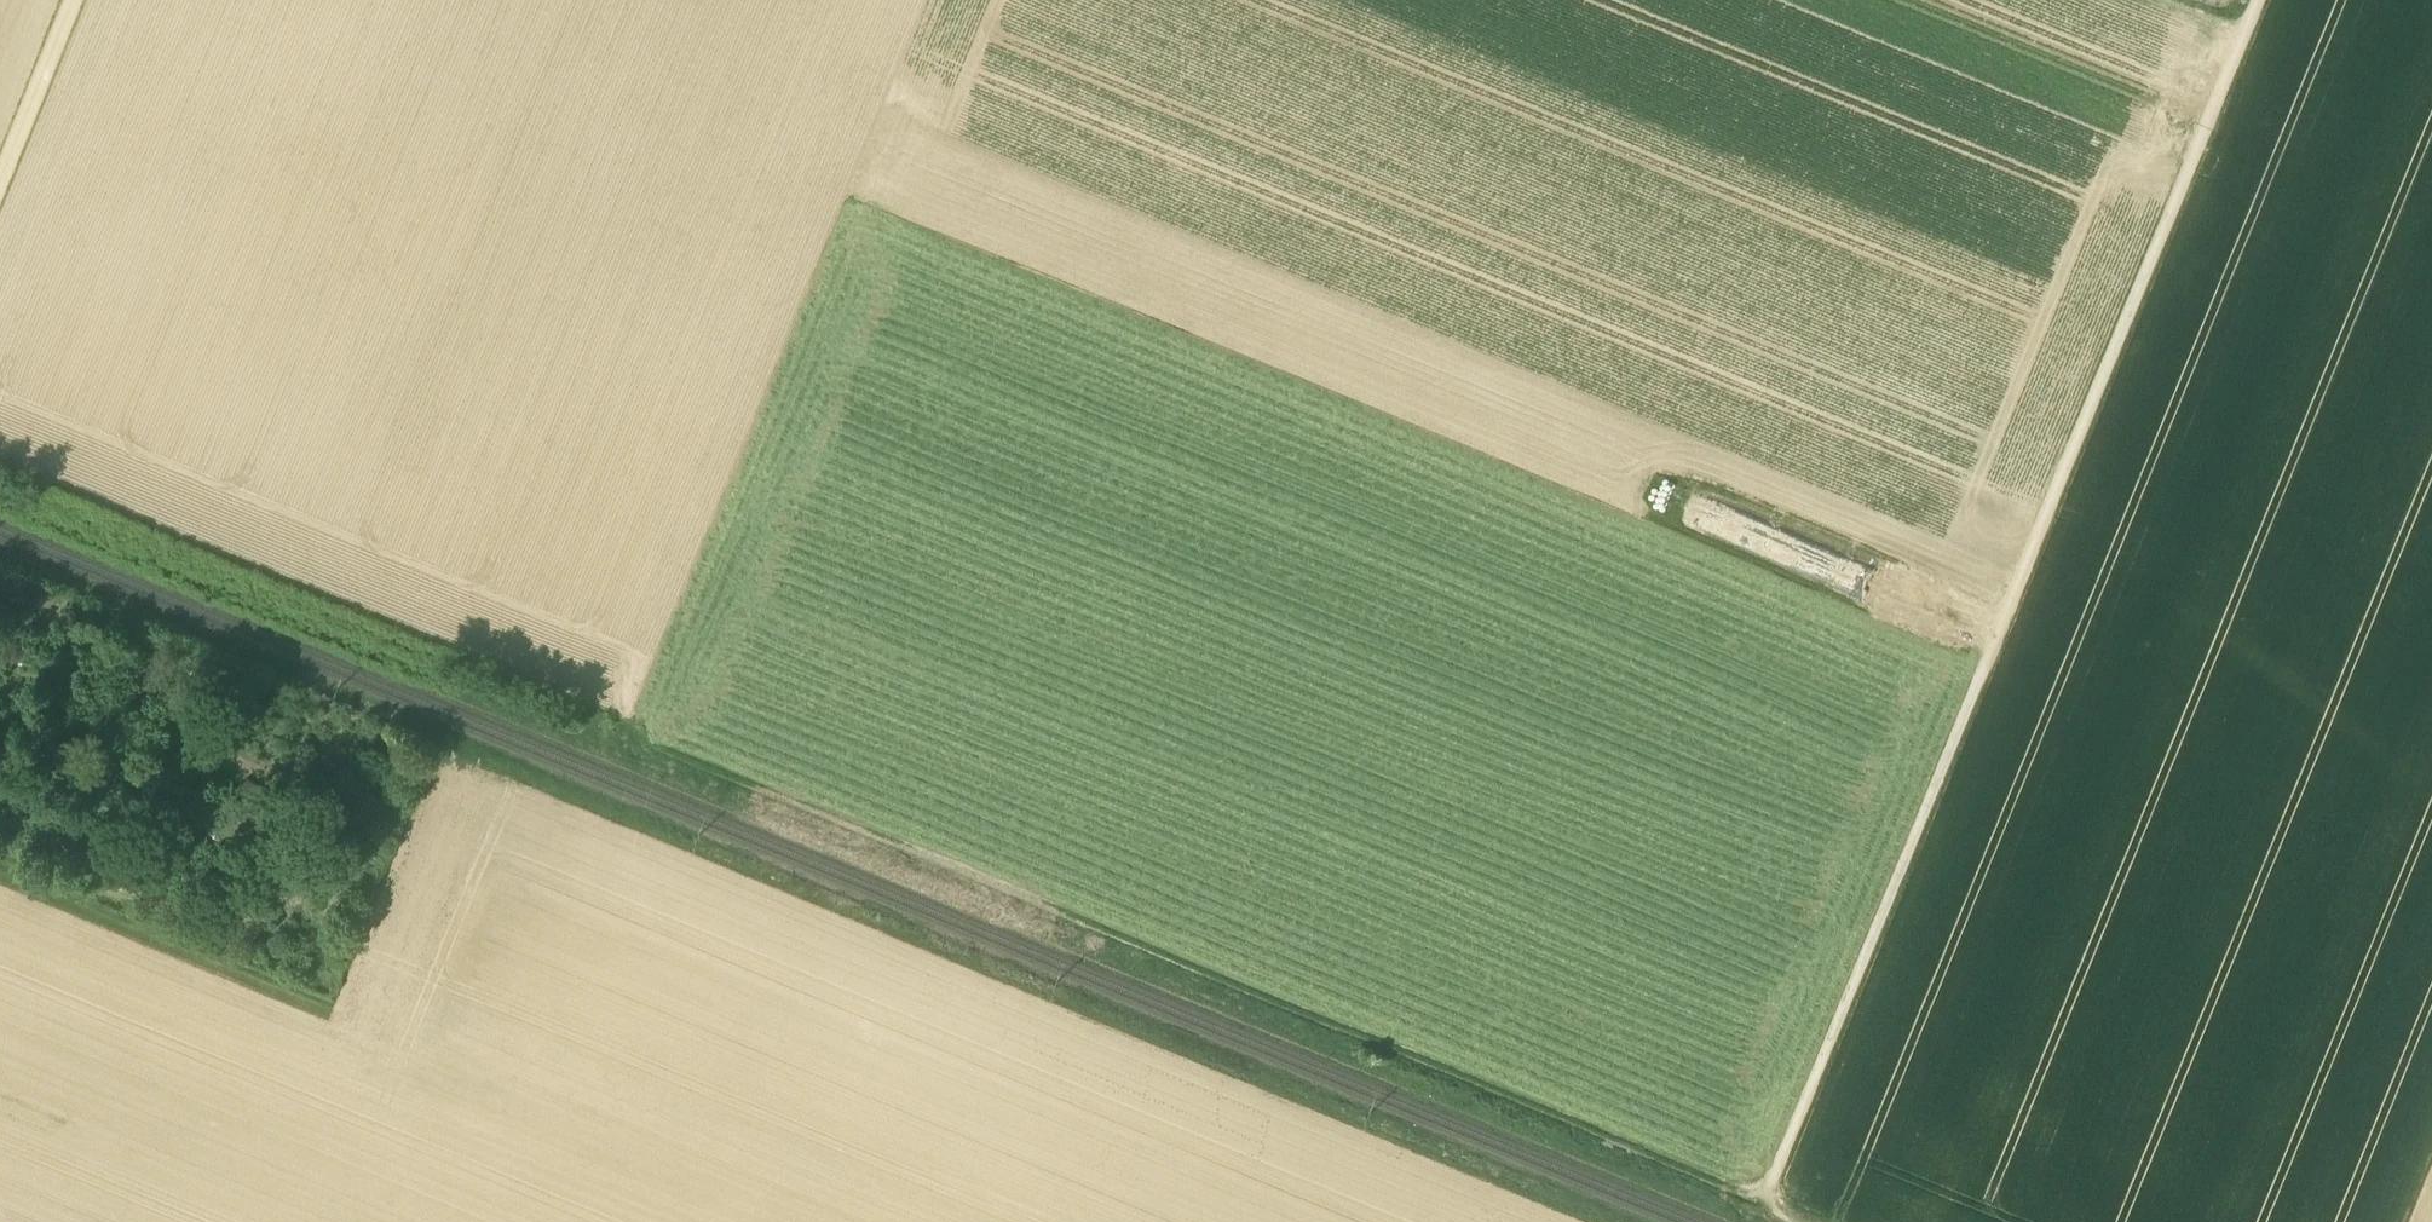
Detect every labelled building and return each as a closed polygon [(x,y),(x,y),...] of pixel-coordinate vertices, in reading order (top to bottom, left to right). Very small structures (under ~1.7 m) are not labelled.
[(9,761),(0,735),(0,764),(9,761)] [(304,789),(330,807),(336,797),(309,782),(304,789)] [(208,827),(232,850),(265,813),(241,791),(233,799),(223,810),(214,820),(208,827)]
